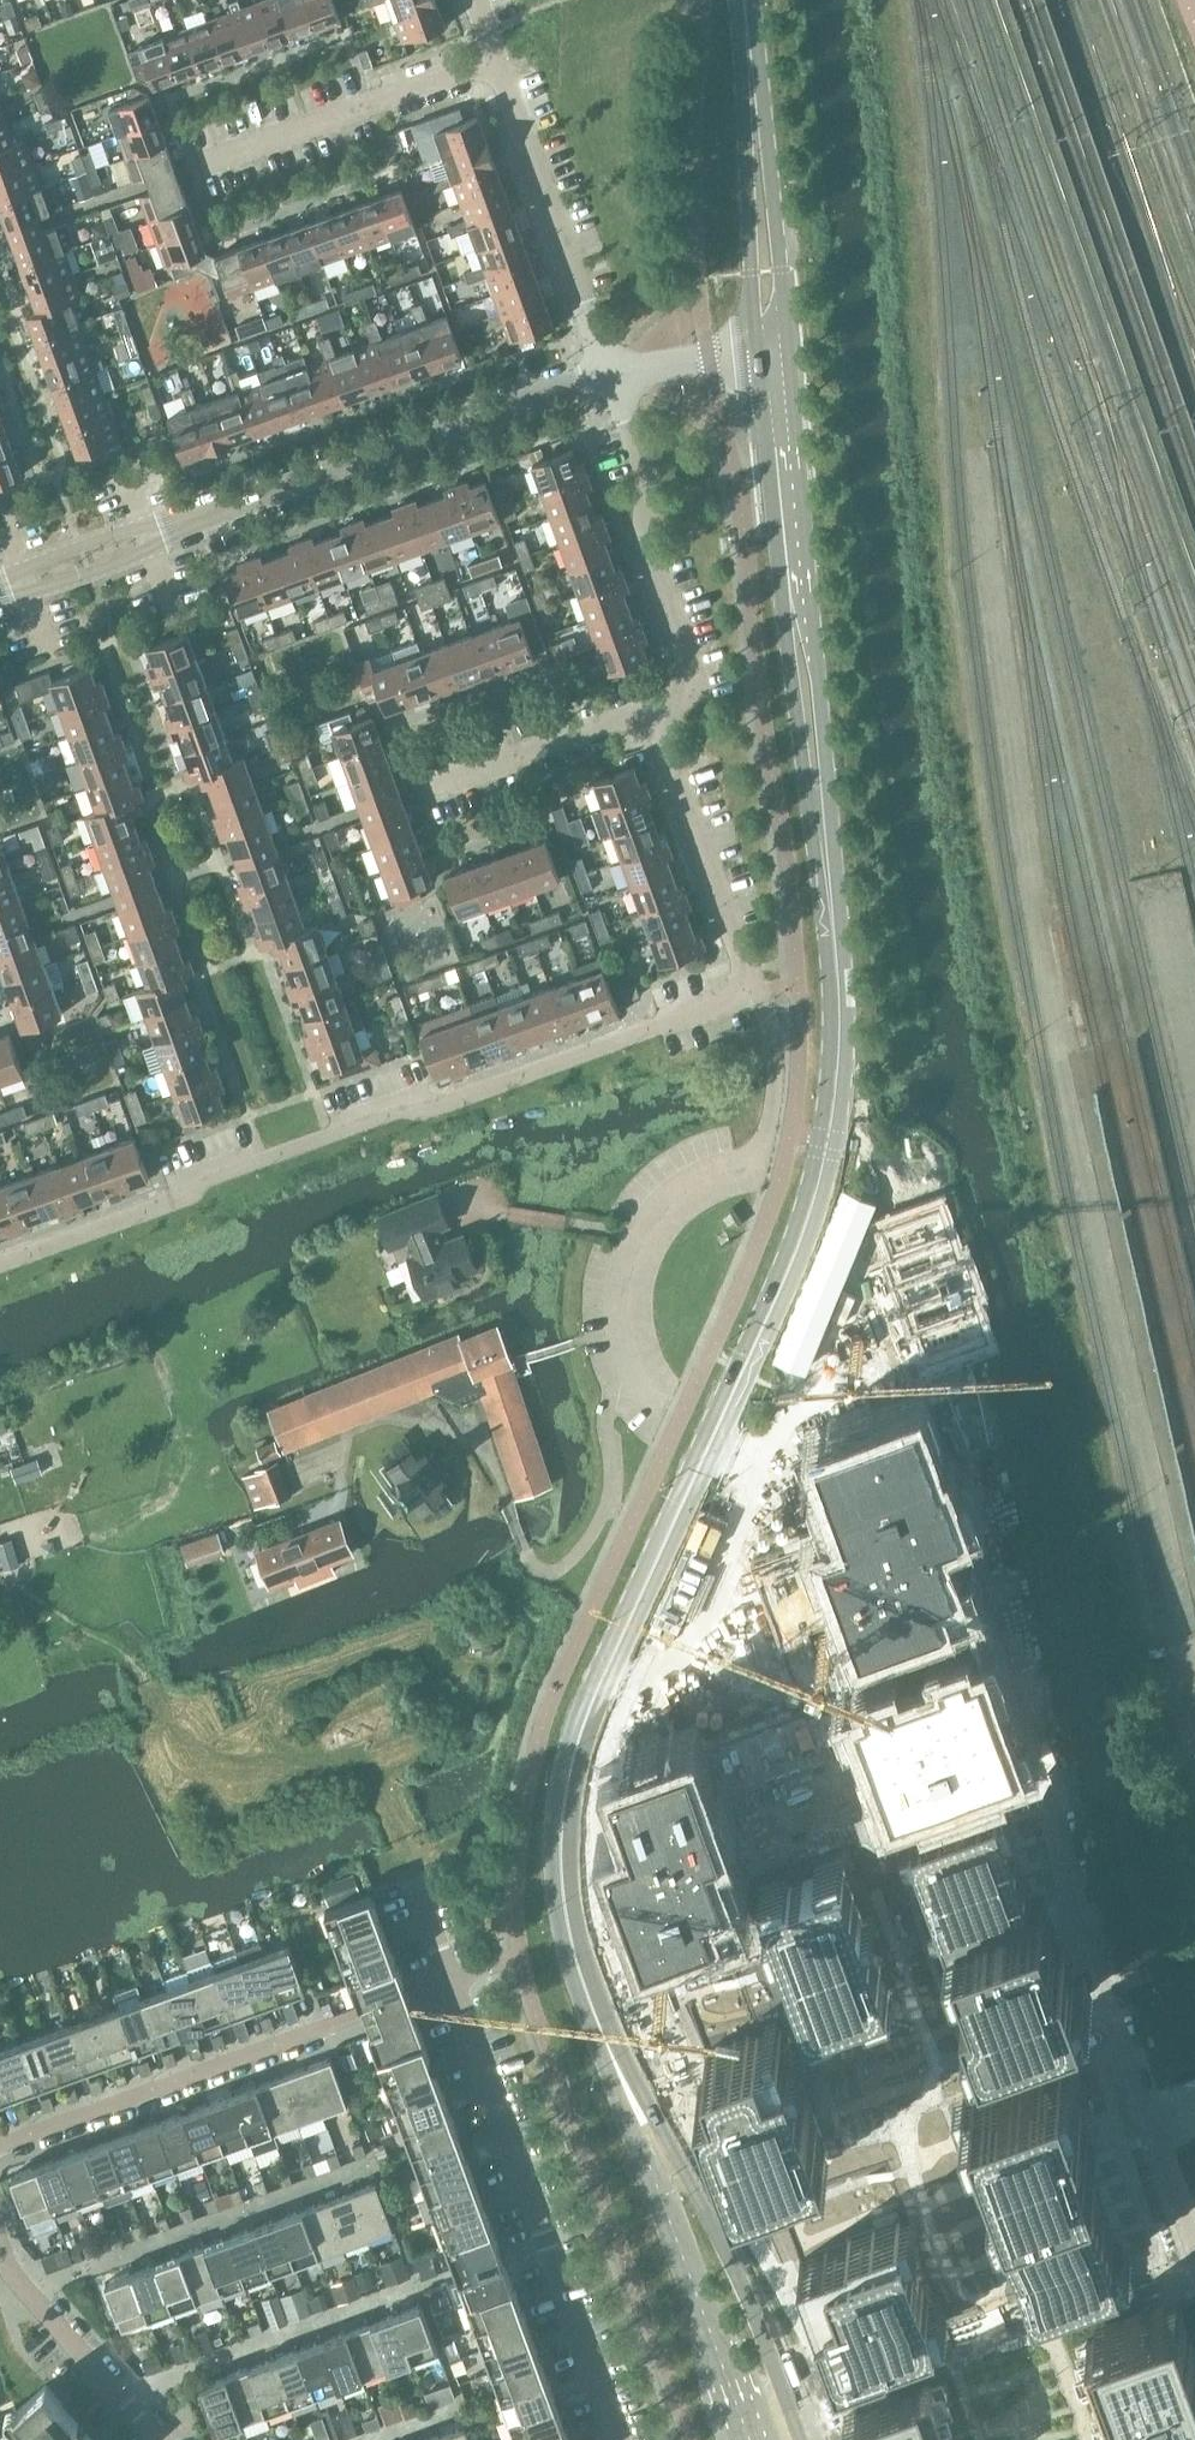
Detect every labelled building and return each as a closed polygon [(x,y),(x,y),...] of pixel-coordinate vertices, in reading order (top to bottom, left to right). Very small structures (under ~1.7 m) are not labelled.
[(256,3),(270,43),(294,35),(281,0),(264,0),(256,3)] [(294,35),(317,26),(307,0),(281,0),(294,35)] [(317,26),(340,18),(334,0),(307,0),(317,26)] [(394,17),(437,1),(436,0),(388,0),(394,17)] [(437,1),(394,17),(403,41),(445,25),(437,1)] [(256,3),(232,11),(247,52),(270,43),(256,3)] [(232,11),(209,20),(224,60),(247,52),(232,11)] [(209,20),(186,28),(200,68),(224,60),(209,20)] [(186,28),(163,37),(177,77),(200,68),(186,28)] [(177,77),(163,37),(139,45),(140,47),(128,51),(137,77),(154,85),(177,77)] [(358,52),(364,68),(373,65),(368,49),(358,52)] [(133,87),(149,94),(150,92),(154,85),(137,77),(133,84),(133,87)] [(109,109),(118,133),(158,118),(149,94),(133,87),(128,97),(129,102),(109,109)] [(50,105),(44,89),(35,92),(41,108),(50,105)] [(444,155),(487,140),(478,116),(435,131),(444,155)] [(46,122),(49,131),(64,125),(61,117),(46,122)] [(118,133),(126,157),(166,142),(158,118),(118,133)] [(15,145),(14,143),(7,122),(0,124),(0,151),(15,145)] [(389,136),(394,152),(403,149),(397,133),(389,136)] [(34,164),(25,139),(14,143),(15,145),(0,151),(0,177),(34,164)] [(452,178),(495,163),(487,140),(444,155),(450,173),(452,178)] [(166,142),(126,157),(135,180),(175,166),(166,142)] [(82,154),(87,171),(97,168),(91,151),(82,154)] [(82,154),(73,158),(78,174),(87,171),(82,154)] [(460,201),(503,186),(495,163),(452,178),(450,173),(441,176),(445,187),(454,183),(460,201)] [(42,187),(34,164),(0,177),(0,203),(42,187)] [(175,176),(175,166),(135,180),(135,190),(140,195),(180,181),(175,176)] [(97,168),(87,171),(92,185),(102,182),(97,168)] [(435,190),(445,187),(441,176),(431,180),(435,190)] [(140,195),(149,219),(189,204),(180,181),(140,195)] [(469,224),(512,209),(503,186),(460,201),(467,219),(469,224)] [(0,203),(0,204),(8,226),(51,210),(42,187),(0,203)] [(402,189),(378,197),(393,237),(416,229),(402,189)] [(378,197),(355,206),(370,246),(393,237),(378,197)] [(149,219),(157,243),(197,228),(189,204),(149,219)] [(102,209),(111,232),(119,229),(111,206),(102,209)] [(355,206),(332,214),(346,254),(370,246),(355,206)] [(477,247),(520,232),(512,209),(469,224),(467,219),(458,222),(461,233),(471,230),(477,247)] [(51,210),(8,226),(8,236),(13,241),(56,225),(51,221),(51,210)] [(332,214),(308,222),(323,263),(346,254),(332,214)] [(21,264),(64,248),(76,244),(68,221),(56,225),(13,241),(21,264)] [(308,222),(285,231),(300,271),(323,263),(308,222)] [(452,236),(461,233),(458,222),(448,226),(452,236)] [(197,228),(157,243),(166,266),(170,265),(175,278),(198,269),(206,252),(197,228)] [(119,229),(111,232),(116,247),(125,244),(119,229)] [(285,231),(262,239),(276,279),(300,271),(285,231)] [(485,270),(528,255),(520,232),(477,247),(483,265),(485,270)] [(262,239),(238,248),(253,288),(276,279),(262,239)] [(21,264),(30,287),(73,271),(64,248),(21,264)] [(253,288),(238,248),(215,256),(208,273),(218,278),(222,276),(230,296),(253,288)] [(161,281),(155,263),(145,266),(140,251),(128,254),(139,288),(161,281)] [(208,257),(206,252),(198,269),(201,274),(208,273),(215,256),(208,257)] [(487,275),(494,293),(537,278),(528,255),(485,270),(483,265),(474,268),(478,279),(487,275)] [(418,263),(404,268),(407,277),(422,271),(418,263)] [(407,277),(404,268),(389,274),(392,283),(407,277)] [(468,282),(478,279),(474,268),(464,272),(468,282)] [(30,287),(38,310),(70,298),(71,300),(82,296),(73,271),(30,287)] [(494,293),(500,311),(502,316),(545,301),(537,278),(494,293)] [(373,282),(358,287),(361,297),(377,291),(373,282)] [(361,297),(358,287),(344,292),(347,302),(361,297)] [(327,296),(311,301),(314,311),(330,306),(327,296)] [(27,314),(35,337),(78,321),(71,300),(70,298),(38,310),(27,314)] [(314,311),(311,301),(300,305),(303,315),(314,311)] [(491,315),(495,325),(504,322),(511,341),(554,325),(545,301),(502,316),(500,311),(491,315)] [(411,306),(415,316),(425,312),(422,303),(411,306)] [(128,322),(122,306),(113,309),(119,325),(128,322)] [(265,318),(269,328),(285,322),(281,312),(265,318)] [(400,332),(416,375),(439,366),(423,324),(428,322),(425,312),(415,316),(418,325),(400,332)] [(423,324),(439,366),(463,358),(447,315),(428,322),(423,324)] [(485,329),(495,325),(491,315),(481,318),(485,329)] [(365,323),(369,333),(379,329),(375,319),(365,323)] [(35,337),(44,360),(87,344),(78,321),(35,337)] [(354,349),(370,392),(393,383),(377,340),(382,338),(379,329),(369,333),(372,342),(354,349)] [(377,340),(393,383),(416,375),(400,332),(382,338),(377,340)] [(139,352),(133,336),(124,340),(131,355),(139,352)] [(319,339),(323,350),(333,346),(329,336),(319,339)] [(52,383),(95,367),(104,364),(96,341),(87,344),(44,360),(52,383)] [(315,387),(323,408),(347,400),(342,387),(331,357),(336,355),(333,346),(323,350),(326,359),(308,365),(315,387)] [(342,387),(347,400),(370,392),(354,349),(336,355),(331,357),(342,387)] [(272,356),(276,366),(286,363),(283,352),(272,356)] [(289,387),(300,417),(323,408),(315,387),(308,365),(305,356),(286,363),(290,372),(285,374),(289,387)] [(263,387),(277,425),(300,417),(289,387),(285,374),(290,372),(286,363),(276,366),(279,376),(261,382),(263,387)] [(52,383),(61,407),(104,392),(95,367),(52,383)] [(226,373),(230,383),(240,379),(237,369),(226,373)] [(233,392),(216,399),(231,442),(254,433),(239,390),(244,388),(240,379),(230,383),(233,392)] [(239,390),(254,433),(277,425),(263,387),(261,382),(244,388),(239,390)] [(141,386),(147,402),(156,399),(150,383),(141,386)] [(180,389),(184,400),(194,396),(191,385),(180,389)] [(61,407),(69,430),(112,415),(104,392),(61,407)] [(194,396),(184,400),(187,409),(168,416),(184,459),(208,450),(192,407),(198,405),(194,396)] [(156,399),(147,402),(152,417),(161,414),(156,399)] [(216,399),(198,405),(192,407),(208,450),(231,442),(216,399)] [(112,415),(69,430),(78,454),(121,439),(112,415)] [(13,451),(5,428),(0,429),(0,455),(13,451)] [(533,463),(542,490),(588,473),(583,462),(578,464),(572,449),(533,463)] [(0,455),(0,482),(22,475),(13,451),(0,455)] [(542,490),(551,516),(591,501),(586,487),(592,485),(588,473),(542,490)] [(468,480),(457,484),(473,529),(500,520),(485,480),(470,485),(468,480)] [(447,494),(433,499),(447,539),(473,529),(457,484),(445,488),(447,494)] [(495,489),(500,505),(512,501),(506,485),(495,489)] [(417,498),(405,503),(421,548),(447,539),(433,499),(419,504),(417,498)] [(512,501),(500,505),(506,520),(517,515),(512,501)] [(551,516),(561,541),(606,525),(602,513),(596,515),(591,501),(551,516)] [(395,513),(381,518),(395,557),(421,548),(405,503),(393,507),(395,513)] [(365,517),(353,521),(369,567),(395,557),(381,518),(367,523),(365,517)] [(343,531),(329,536),(344,576),(369,567),(353,521),(341,526),(343,531)] [(561,541),(570,567),(610,553),(605,539),(611,537),(606,525),(561,541)] [(313,536),(301,540),(318,585),(344,576),(329,536),(315,541),(313,536)] [(514,541),(519,556),(530,553),(524,537),(514,541)] [(292,550),(278,555),(292,595),(318,585),(301,540),(290,544),(292,550)] [(530,553),(519,556),(524,571),(535,567),(530,553)] [(570,567),(579,593),(625,576),(621,565),(615,567),(610,553),(570,567)] [(262,554),(250,559),(266,604),(292,595),(278,555),(264,560),(262,554)] [(499,555),(484,561),(488,570),(503,565),(499,555)] [(266,604),(250,559),(238,563),(240,569),(225,574),(240,614),(266,604)] [(488,570),(484,561),(469,566),(473,576),(488,570)] [(493,574),(479,580),(483,590),(497,585),(493,574)] [(579,593),(589,619),(628,604),(623,590),(629,588),(625,576),(579,593)] [(447,588),(443,577),(430,582),(434,593),(447,588)] [(483,590),(479,580),(464,585),(468,596),(483,590)] [(415,587),(419,598),(434,593),(430,582),(415,587)] [(447,588),(434,593),(437,604),(451,599),(447,588)] [(532,593),(538,608),(548,604),(542,589),(532,593)] [(395,592),(380,597),(384,608),(399,602),(395,592)] [(434,593),(419,598),(423,609),(437,604),(434,593)] [(384,608),(380,597),(365,602),(369,613),(384,608)] [(548,604),(538,608),(543,622),(553,619),(548,604)] [(589,619),(598,644),(643,628),(639,616),(634,618),(628,604),(589,619)] [(344,610),(329,615),(333,626),(348,621),(344,610)] [(396,610),(381,615),(384,625),(400,620),(396,610)] [(333,626),(329,615),(314,621),(318,632),(333,626)] [(384,625),(381,615),(367,620),(371,630),(384,625)] [(521,617),(495,626),(509,666),(535,657),(521,617)] [(228,630),(234,645),(244,642),(238,626),(228,630)] [(495,626),(471,635),(485,674),(509,666),(495,626)] [(293,628),(277,634),(281,645),(297,639),(293,628)] [(643,628),(598,644),(608,671),(647,657),(642,642),(648,640),(643,628)] [(147,663),(151,675),(197,659),(187,632),(147,646),(153,661),(147,663)] [(281,645),(277,634),(263,639),(265,653),(281,645)] [(471,635),(446,643),(461,683),(485,674),(471,635)] [(550,643),(556,659),(568,655),(562,639),(550,643)] [(393,650),(397,661),(412,701),(436,692),(422,652),(418,641),(393,650)] [(244,642),(234,645),(239,659),(249,656),(244,642)] [(446,643),(422,652),(436,692),(461,683),(446,643)] [(568,655),(556,659),(562,674),(573,670),(568,655)] [(370,658),(356,663),(369,697),(380,692),(386,710),(412,701),(397,661),(374,669),(370,658)] [(161,685),(166,699),(206,684),(197,659),(151,675),(156,687),(161,685)] [(54,689),(61,708),(106,691),(102,680),(96,682),(91,667),(52,680),(49,672),(15,684),(21,700),(54,689)] [(598,680),(602,689),(617,684),(613,674),(598,680)] [(246,682),(252,697),(262,693),(257,678),(246,682)] [(166,715),(170,727),(216,710),(206,684),(166,699),(171,713),(166,715)] [(61,708),(70,734),(110,719),(105,705),(110,703),(106,691),(61,708)] [(262,693),(252,697),(257,712),(267,708),(262,693)] [(11,709),(16,724),(27,720),(22,705),(11,709)] [(180,736),(185,750),(225,736),(216,710),(170,727),(174,739),(180,736)] [(336,737),(342,755),(382,741),(373,715),(354,722),(350,710),(315,723),(321,739),(325,741),(336,737)] [(70,734),(79,759),(125,743),(120,731),(115,733),(110,719),(70,734)] [(27,720),(16,724),(21,739),(32,735),(27,720)] [(276,746),(281,745),(280,744),(275,729),(265,733),(270,748),(276,746)] [(0,735),(0,746),(16,741),(12,731),(0,735)] [(189,780),(200,776),(199,774),(234,762),(234,760),(225,736),(185,750),(190,764),(184,766),(189,780)] [(342,755),(351,779),(391,765),(382,741),(342,755)] [(281,745),(276,746),(281,760),(291,757),(286,742),(280,744),(281,745)] [(79,759),(89,785),(128,771),(123,757),(129,755),(125,743),(79,759)] [(297,755),(302,770),(313,766),(308,751),(297,755)] [(209,784),(214,798),(254,783),(244,756),(234,760),(234,762),(199,774),(200,776),(204,786),(209,784)] [(29,761),(35,776),(46,771),(41,757),(29,761)] [(391,765),(351,779),(360,805),(400,791),(391,765)] [(313,766),(302,770),(307,785),(318,781),(313,766)] [(595,780),(604,807),(650,791),(646,779),(640,781),(635,766),(595,780)] [(46,771),(35,776),(40,791),(52,787),(46,771)] [(89,785),(97,810),(98,811),(133,798),(133,800),(144,796),(139,783),(133,785),(128,771),(89,785)] [(289,783),(295,798),(304,794),(299,779),(289,783)] [(214,814),(218,826),(263,809),(254,783),(214,798),(219,812),(214,814)] [(400,791),(360,805),(362,811),(365,819),(405,804),(402,797),(400,791)] [(604,807),(614,833),(654,819),(649,805),(654,802),(650,791),(604,807)] [(304,794),(295,798),(300,813),(310,809),(304,794)] [(86,813),(96,841),(136,826),(131,812),(137,810),(133,800),(133,798),(98,811),(97,810),(86,813)] [(325,801),(314,804),(320,819),(330,816),(325,801)] [(365,819),(374,844),(414,830),(405,804),(365,819)] [(552,809),(557,824),(568,820),(563,805),(552,809)] [(57,809),(47,813),(52,827),(58,825),(62,824),(57,809)] [(263,809),(218,826),(222,838),(228,835),(233,850),(273,836),(263,809)] [(614,833),(623,859),(669,842),(664,830),(659,832),(654,819),(614,833)] [(568,820),(557,824),(563,839),(574,835),(568,820)] [(47,829),(53,844),(63,840),(58,825),(52,827),(47,829)] [(96,841),(106,866),(151,850),(147,838),(141,840),(136,826),(96,841)] [(325,833),(330,848),(342,844),(337,829),(325,833)] [(374,844),(383,869),(423,854),(414,830),(374,844)] [(276,843),(273,836),(233,850),(236,857),(239,864),(278,850),(276,843)] [(545,839),(520,848),(534,888),(560,879),(545,839)] [(623,859),(632,884),(672,870),(667,856),(673,854),(669,842),(623,859)] [(36,848),(42,863),(52,860),(47,844),(36,848)] [(313,851),(319,866),(329,863),(323,847),(313,851)] [(12,874),(3,848),(0,850),(0,878),(12,874)] [(520,848),(496,857),(510,897),(534,888),(520,848)] [(151,850),(106,866),(115,893),(155,879),(150,864),(155,862),(151,850)] [(238,882),(243,893),(288,877),(278,850),(239,864),(244,880),(238,882)] [(423,854),(383,869),(396,905),(422,896),(418,885),(432,880),(423,854)] [(496,857),(471,866),(486,906),(510,897),(496,857)] [(571,861),(576,876),(587,872),(581,857),(571,861)] [(52,860),(42,863),(47,878),(57,874),(52,860)] [(60,865),(66,880),(77,876),(72,862),(60,865)] [(329,863),(319,866),(324,881),(334,877),(329,863)] [(337,868),(343,883),(354,879),(348,864),(337,868)] [(486,906),(471,866),(446,875),(460,915),(486,906)] [(632,884),(642,910),(687,894),(683,882),(677,884),(672,870),(632,884)] [(587,872),(576,876),(581,890),(592,886),(587,872)] [(21,898),(12,874),(0,878),(0,906),(21,898)] [(77,876),(66,880),(71,895),(82,892),(77,876)] [(253,903),(258,917),(297,903),(288,877),(243,893),(247,905),(253,903)] [(158,886),(155,879),(115,893),(118,900),(121,907),(160,893),(158,886)] [(354,879),(343,883),(348,898),(359,894),(354,879)] [(53,897),(59,914),(70,909),(64,892),(53,897)] [(121,907),(130,934),(176,918),(171,906),(166,908),(160,893),(121,907)] [(642,910),(651,936),(691,922),(686,908),(691,906),(687,894),(642,910)] [(0,906),(0,935),(30,924),(21,898),(0,906)] [(347,914),(341,898),(331,901),(337,917),(347,914)] [(262,946),(272,942),(272,941),(307,929),(306,927),(297,903),(258,917),(263,931),(257,933),(262,946)] [(589,912),(595,927),(604,924),(599,909),(589,912)] [(559,910),(544,916),(548,927),(563,921),(559,910)] [(548,927),(544,916),(530,921),(534,932),(548,927)] [(377,932),(372,917),(362,921),(368,935),(377,932)] [(130,934),(139,960),(179,945),(174,931),(180,929),(176,918),(130,934)] [(586,919),(571,925),(575,936),(590,930),(586,919)] [(691,922),(651,936),(661,963),(706,946),(701,933),(696,936),(691,922)] [(75,923),(65,927),(69,942),(80,938),(75,923)] [(282,951),(287,965),(327,950),(317,923),(306,927),(307,929),(272,941),(272,942),(276,953),(282,951)] [(30,924),(0,935),(0,951),(35,938),(33,931),(30,924)] [(604,924),(595,927),(600,942),(609,938),(604,924)] [(510,928),(495,933),(499,944),(514,939),(510,928)] [(85,933),(90,947),(101,943),(96,929),(85,933)] [(499,944),(495,933),(480,938),(484,950),(499,944)] [(548,933),(533,938),(537,949),(552,943),(548,933)] [(5,978),(44,963),(35,938),(0,951),(0,965),(5,978)] [(537,949),(533,938),(518,944),(522,955),(537,949)] [(373,945),(379,961),(387,958),(381,942),(373,945)] [(101,943),(90,947),(95,962),(106,958),(101,943)] [(139,960),(148,984),(149,986),(183,973),(184,975),(195,971),(190,957),(184,959),(179,945),(139,960)] [(286,981),(290,993),(336,976),(327,950),(287,965),(292,979),(286,981)] [(497,951),(481,957),(485,968),(500,962),(497,951)] [(485,968),(481,957),(467,962),(471,973),(485,968)] [(572,966),(576,978),(591,1017),(605,1012),(607,1018),(620,1013),(599,957),(572,966)] [(77,962),(83,977),(93,973),(88,958),(77,962)] [(387,958),(379,961),(384,976),(392,973),(387,958)] [(5,978),(13,1002),(53,988),(44,963),(5,978)] [(456,966),(430,976),(434,986),(460,977),(456,966)] [(612,975),(617,990),(618,990),(624,987),(628,986),(624,971),(612,975)] [(93,973),(83,977),(88,991),(98,988),(93,973)] [(137,988),(147,1015),(187,1001),(182,987),(188,985),(184,975),(183,973),(149,986),(148,984),(137,988)] [(300,1002),(305,1016),(345,1002),(336,976),(290,993),(295,1004),(300,1002)] [(434,986),(430,976),(415,981),(419,991),(434,986)] [(576,978),(551,987),(567,1032),(579,1028),(577,1023),(591,1017),(576,978)] [(104,986),(109,1001),(120,997),(115,982),(104,986)] [(618,990),(622,1001),(640,995),(636,983),(628,986),(624,987),(618,990)] [(551,987),(525,996),(539,1036),(553,1031),(555,1037),(567,1032),(551,987)] [(53,988),(13,1002),(23,1028),(62,1013),(53,988)] [(391,998),(397,1013),(406,1010),(400,995),(391,998)] [(525,996),(499,1006),(516,1051),(527,1047),(525,1041),(539,1036),(525,996)] [(300,1018),(309,1044),(355,1028),(364,1024),(355,998),(345,1002),(305,1016),(300,1018)] [(147,1015),(156,1041),(202,1025),(198,1013),(192,1015),(187,1001),(147,1015)] [(470,1005),(444,1014),(464,1070),(476,1066),(474,1060),(488,1055),(473,1015),(470,1005)] [(499,1006),(473,1015),(488,1055),(502,1050),(504,1055),(516,1051),(499,1006)] [(406,1010),(397,1013),(402,1028),(411,1024),(406,1010)] [(97,1016),(103,1032),(114,1028),(108,1012),(97,1016)] [(464,1070),(444,1014),(417,1024),(435,1074),(450,1069),(452,1074),(464,1070)] [(156,1041),(166,1067),(206,1052),(201,1038),(206,1036),(202,1025),(156,1041)] [(355,1028),(309,1044),(313,1056),(319,1054),(324,1069),(329,1067),(333,1080),(381,1062),(376,1050),(361,1047),(355,1028)] [(0,1036),(0,1081),(24,1072),(9,1033),(0,1036)] [(107,1042),(112,1057),(122,1053),(117,1038),(107,1042)] [(166,1067),(175,1093),(220,1076),(216,1064),(211,1066),(206,1052),(166,1067)] [(122,1053),(112,1057),(117,1071),(128,1068),(122,1053)] [(220,1076),(175,1093),(185,1119),(225,1105),(219,1090),(225,1088),(220,1076)] [(125,1093),(131,1108),(142,1104),(136,1089),(125,1093)] [(106,1093),(90,1098),(94,1109),(110,1103),(106,1093)] [(94,1109),(90,1098),(76,1103),(80,1114),(94,1109)] [(24,1104),(8,1109),(12,1120),(28,1115),(24,1104)] [(142,1104),(131,1108),(136,1123),(147,1120),(142,1104)] [(8,1109),(0,1112),(0,1125),(12,1120),(8,1109)] [(54,1111),(39,1117),(43,1128),(58,1122),(54,1111)] [(43,1128),(39,1117),(24,1122),(28,1133),(43,1128)] [(135,1137),(108,1147),(124,1192),(136,1188),(134,1182),(149,1177),(135,1137)] [(108,1147),(82,1156),(96,1196),(110,1191),(112,1196),(124,1192),(108,1147)] [(82,1156),(56,1165),(73,1211),(85,1207),(83,1201),(96,1196),(82,1156)] [(56,1165),(31,1175),(45,1214),(59,1209),(61,1215),(73,1211),(56,1165)] [(31,1175),(5,1184),(21,1229),(33,1225),(31,1219),(45,1214),(31,1175)] [(0,1186),(0,1231),(7,1228),(10,1234),(21,1229),(5,1184),(0,1186)] [(436,1193),(378,1216),(390,1247),(397,1244),(402,1257),(399,1259),(407,1279),(417,1275),(425,1295),(460,1281),(457,1276),(477,1268),(463,1233),(443,1241),(438,1228),(448,1223),(436,1193)] [(945,1210),(874,1236),(923,1369),(955,1357),(980,1348),(993,1343),(966,1268),(945,1210)] [(268,1409),(282,1445),(360,1414),(358,1410),(376,1403),(378,1407),(418,1391),(416,1387),(433,1380),(435,1385),(462,1396),(484,1388),(494,1418),(497,1417),(503,1435),(500,1436),(514,1476),(521,1496),(553,1484),(546,1464),(511,1360),(513,1360),(498,1324),(461,1338),(459,1333),(268,1409)] [(868,1428),(829,1442),(836,1462),(837,1463),(860,1527),(838,1536),(872,1631),(967,1596),(942,1528),(972,1517),(930,1405),(868,1428)] [(281,1452),(275,1438),(258,1446),(264,1459),(281,1452)] [(420,1458),(424,1459),(422,1447),(395,1452),(397,1466),(390,1467),(396,1500),(406,1498),(411,1523),(418,1522),(415,1507),(427,1505),(429,1517),(434,1516),(433,1508),(441,1507),(437,1486),(453,1484),(449,1461),(431,1464),(437,1472),(437,1484),(432,1494),(422,1500),(411,1500),(401,1495),(395,1486),(394,1474),(400,1464),(409,1458),(420,1458)] [(12,1467),(17,1480),(42,1472),(37,1458),(12,1467)] [(278,1459),(256,1467),(257,1469),(243,1474),(254,1501),(256,1507),(269,1502),(270,1503),(292,1495),(278,1459)] [(340,1521),(259,1552),(270,1582),(294,1573),(298,1584),(335,1569),(331,1558),(351,1550),(340,1521)] [(221,1527),(183,1540),(192,1565),(230,1552),(221,1527)] [(872,1631),(838,1536),(745,1568),(748,1576),(762,1614),(763,1619),(794,1706),(858,1684),(984,1638),(967,1596),(872,1631)] [(0,1542),(0,1551),(5,1567),(5,1568),(19,1564),(12,1543),(11,1539),(0,1542)] [(984,1638),(858,1684),(895,1786),(993,1750),(1021,1739),(984,1638)] [(794,1706),(769,1716),(791,1778),(816,1769),(794,1706)] [(769,1716),(744,1725),(766,1787),(791,1778),(769,1716)] [(744,1725),(719,1734),(742,1796),(766,1787),(744,1725)] [(719,1734),(694,1743),(717,1805),(742,1796),(719,1734)] [(642,1832),(617,1841),(655,1945),(747,1912),(720,1836),(727,1833),(717,1805),(694,1743),(620,1770),(626,1788),(642,1832)] [(784,1799),(748,1811),(761,1852),(792,1842),(796,1853),(809,1849),(806,1843),(815,1840),(812,1829),(819,1826),(808,1791),(784,1799)] [(1010,1800),(913,1835),(985,2034),(1057,2008),(1065,2005),(1082,1998),(1010,1800)] [(850,1867),(771,1896),(816,2020),(895,1992),(850,1867)] [(340,1884),(338,1879),(322,1885),(329,1903),(361,1892),(356,1878),(340,1884)] [(325,1909),(334,1934),(380,1917),(371,1893),(325,1909)] [(334,1934),(342,1957),(388,1940),(380,1917),(334,1934)] [(342,1957),(351,1980),(396,1963),(388,1940),(342,1957)] [(261,1943),(236,1952),(257,2007),(281,1998),(264,1953),(261,1943)] [(290,1943),(264,1953),(281,1998),(289,2021),(299,2018),(291,1995),(307,1989),(290,1943)] [(212,1961),(232,2016),(241,2039),(250,2035),(242,2013),(257,2007),(236,1952),(212,1961)] [(212,1961),(188,1970),(208,2025),(232,2016),(212,1961)] [(396,1963),(351,1980),(360,2004),(405,1987),(396,1963)] [(167,1988),(184,2034),(188,2045),(197,2042),(193,2031),(208,2025),(188,1970),(163,1979),(167,1988)] [(167,1988),(142,1997),(159,2043),(184,2034),(167,1988)] [(142,1997),(118,2006),(135,2052),(159,2043),(142,1997)] [(118,2006),(93,2015),(110,2061),(135,2052),(118,2006)] [(93,2015),(69,2024),(85,2070),(110,2061),(93,2015)] [(261,2018),(265,2030),(275,2026),(270,2015),(261,2018)] [(370,2033),(379,2057),(425,2041),(416,2016),(370,2033)] [(69,2024),(44,2033),(61,2079),(85,2070),(69,2024)] [(44,2033),(20,2042),(37,2088),(61,2079),(44,2033)] [(212,2036),(216,2048),(226,2044),(222,2033),(212,2036)] [(1079,2039),(961,2081),(965,2091),(1042,2307),(1122,2279),(1129,2276),(1141,2272),(1096,2145),(1114,2139),(1079,2039)] [(725,2086),(709,2092),(746,2195),(755,2192),(802,2174),(809,2172),(837,2162),(819,2111),(800,2059),(793,2040),(718,2067),(725,2086)] [(379,2057),(387,2080),(433,2064),(425,2041),(379,2057)] [(0,2049),(0,2063),(12,2097),(37,2088),(20,2042),(0,2049)] [(188,2045),(192,2057),(201,2053),(197,2042),(188,2045)] [(163,2054),(167,2066),(177,2062),(173,2050),(163,2054)] [(331,2057),(306,2067),(323,2112),(348,2103),(331,2057)] [(139,2063),(143,2075),(153,2071),(148,2059),(139,2063)] [(12,2097),(0,2063),(0,2101),(12,2097)] [(387,2080),(396,2103),(442,2087),(433,2064),(387,2080)] [(306,2067),(282,2075),(298,2121),(323,2112),(306,2067)] [(114,2072),(118,2084),(128,2080),(124,2068),(114,2072)] [(282,2075),(257,2084),(274,2130),(298,2121),(282,2075)] [(89,2081),(94,2092),(104,2089),(99,2077),(89,2081)] [(257,2084),(233,2093),(250,2139),(274,2130),(257,2084)] [(65,2090),(69,2101),(79,2098),(75,2086),(65,2090)] [(397,2129),(404,2126),(450,2110),(442,2087),(396,2103),(389,2106),(397,2129)] [(233,2093),(209,2102),(225,2148),(250,2139),(233,2093)] [(41,2099),(45,2110),(55,2107),(51,2095),(41,2099)] [(209,2102),(184,2111),(201,2157),(225,2148),(209,2102)] [(16,2107),(21,2119),(30,2115),(26,2104),(16,2107)] [(404,2126),(413,2149),(458,2133),(450,2110),(404,2126)] [(184,2111),(159,2120),(176,2166),(201,2157),(184,2111)] [(159,2120),(135,2129),(152,2175),(176,2166),(159,2120)] [(386,2131),(383,2122),(367,2128),(370,2137),(386,2131)] [(135,2129),(111,2138),(127,2184),(152,2175),(135,2129)] [(413,2149),(421,2172),(467,2156),(458,2133),(413,2149)] [(86,2147),(103,2193),(107,2203),(131,2194),(127,2184),(111,2138),(86,2147)] [(367,2154),(363,2142),(353,2146),(357,2158),(367,2154)] [(86,2147),(62,2156),(79,2202),(103,2193),(86,2147)] [(327,2155),(332,2167),(341,2164),(337,2152),(327,2155)] [(62,2156),(38,2165),(54,2210),(79,2202),(62,2156)] [(421,2172),(429,2195),(475,2179),(467,2156),(421,2172)] [(303,2164),(307,2176),(317,2172),(313,2161),(303,2164)] [(54,2210),(38,2165),(12,2174),(29,2220),(54,2210)] [(279,2173),(283,2185),(293,2181),(288,2170),(279,2173)] [(254,2182),(259,2194),(268,2190),(264,2178),(254,2182)] [(429,2195),(438,2219),(484,2202),(475,2179),(429,2195)] [(377,2181),(351,2191),(368,2237),(393,2227),(377,2181)] [(230,2191),(234,2203),(244,2199),(240,2187),(230,2191)] [(351,2191),(327,2200),(344,2246),(368,2237),(351,2191)] [(205,2200),(209,2212),(219,2208),(215,2196),(205,2200)] [(327,2200),(302,2209),(319,2254),(344,2246),(327,2200)] [(438,2219),(446,2242),(492,2225),(484,2202),(438,2219)] [(181,2209),(185,2221),(195,2217),(190,2205),(181,2209)] [(302,2209),(278,2218),(295,2263),(319,2254),(302,2209)] [(156,2218),(160,2230),(170,2226),(166,2214),(156,2218)] [(278,2218),(254,2226),(270,2272),(295,2263),(278,2218)] [(132,2227),(136,2238),(146,2235),(142,2223),(132,2227)] [(492,2225),(446,2242),(455,2266),(501,2249),(492,2225)] [(254,2226),(229,2235),(246,2281),(270,2272),(254,2226)] [(108,2236),(112,2247),(122,2244),(117,2232),(108,2236)] [(229,2235),(204,2245),(221,2290),(246,2281),(229,2235)] [(908,2239),(809,2275),(846,2381),(946,2345),(908,2239)] [(83,2245),(87,2256),(97,2253),(93,2241),(83,2245)] [(204,2245),(180,2253),(197,2299),(221,2290),(204,2245)] [(42,2256),(47,2271),(73,2262),(67,2246),(42,2256)] [(180,2253),(156,2262),(172,2308),(197,2299),(180,2253)] [(432,2254),(415,2260),(421,2278),(438,2272),(432,2254)] [(459,2277),(468,2301),(514,2284),(505,2260),(459,2277)] [(156,2262),(131,2271),(148,2317),(172,2308),(156,2262)] [(148,2317),(131,2271),(106,2281),(122,2326),(148,2317)] [(341,2289),(345,2300),(361,2294),(357,2283),(341,2289)] [(468,2301),(476,2324),(522,2307),(514,2284),(468,2301)] [(282,2297),(290,2320),(311,2313),(302,2290),(282,2297)] [(1087,2336),(1125,2439),(1194,2439),(1194,2339),(1177,2290),(1139,2304),(1133,2306),(1095,2320),(1099,2332),(1087,2336)] [(263,2299),(273,2326),(287,2321),(277,2294),(263,2299)] [(421,2303),(396,2313),(413,2359),(438,2349),(421,2303)] [(476,2324),(485,2347),(531,2330),(522,2307),(476,2324)] [(396,2313),(371,2322),(388,2367),(413,2359),(396,2313)] [(248,2325),(251,2334),(263,2329),(259,2320),(248,2325)] [(371,2322),(347,2331),(364,2376),(388,2367),(371,2322)] [(214,2348),(207,2329),(196,2333),(203,2352),(214,2348)] [(485,2347),(493,2370),(539,2353),(531,2330),(485,2347)] [(347,2331),(323,2339),(339,2385),(364,2376),(347,2331)] [(323,2339),(298,2348),(315,2394),(339,2385),(323,2339)] [(174,2350),(178,2360),(188,2357),(184,2346),(174,2350)] [(298,2348),(274,2357),(291,2403),(315,2394),(298,2348)] [(493,2370),(502,2393),(547,2376),(539,2353),(493,2370)] [(144,2361),(148,2371),(162,2366),(158,2356),(144,2361)] [(274,2357),(250,2366),(266,2412),(291,2403),(274,2357)] [(250,2366),(225,2375),(242,2421),(266,2412),(250,2366)] [(242,2421),(225,2375),(200,2384),(216,2430),(242,2421)] [(502,2393),(510,2416),(556,2399),(547,2376),(502,2393)] [(844,2411),(854,2439),(955,2439),(933,2379),(921,2384),(921,2383),(893,2393),(856,2406),(844,2411)] [(23,2419),(0,2439),(97,2439),(46,2383),(15,2411),(23,2419)] [(406,2416),(401,2404),(398,2398),(379,2405),(386,2423),(406,2416)] [(413,2399),(401,2404),(406,2416),(417,2412),(413,2399)] [(510,2416),(518,2439),(564,2422),(556,2399),(510,2416)] [(519,2439),(571,2439),(564,2422),(518,2439),(519,2439)] [(440,2435),(442,2439),(471,2439),(466,2425),(440,2435)]
